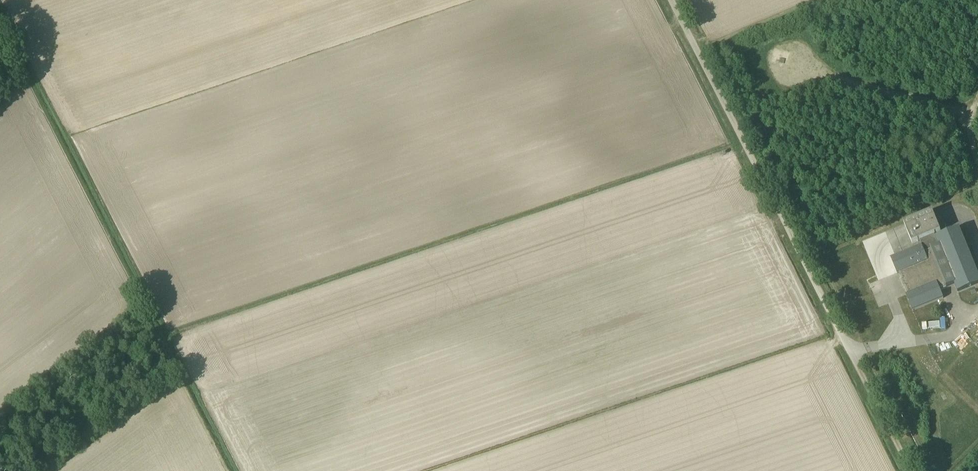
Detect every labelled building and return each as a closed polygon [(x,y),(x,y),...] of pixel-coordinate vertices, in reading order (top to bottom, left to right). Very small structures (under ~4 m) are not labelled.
[(933,212),(905,223),(913,243),(941,232),(933,212)] [(961,227),(936,237),(939,246),(930,249),(925,251),(922,245),(891,257),(897,273),(899,273),(907,294),(906,294),(913,310),(944,298),(941,290),(955,285),(959,293),(977,285),(977,270),(961,227)]
